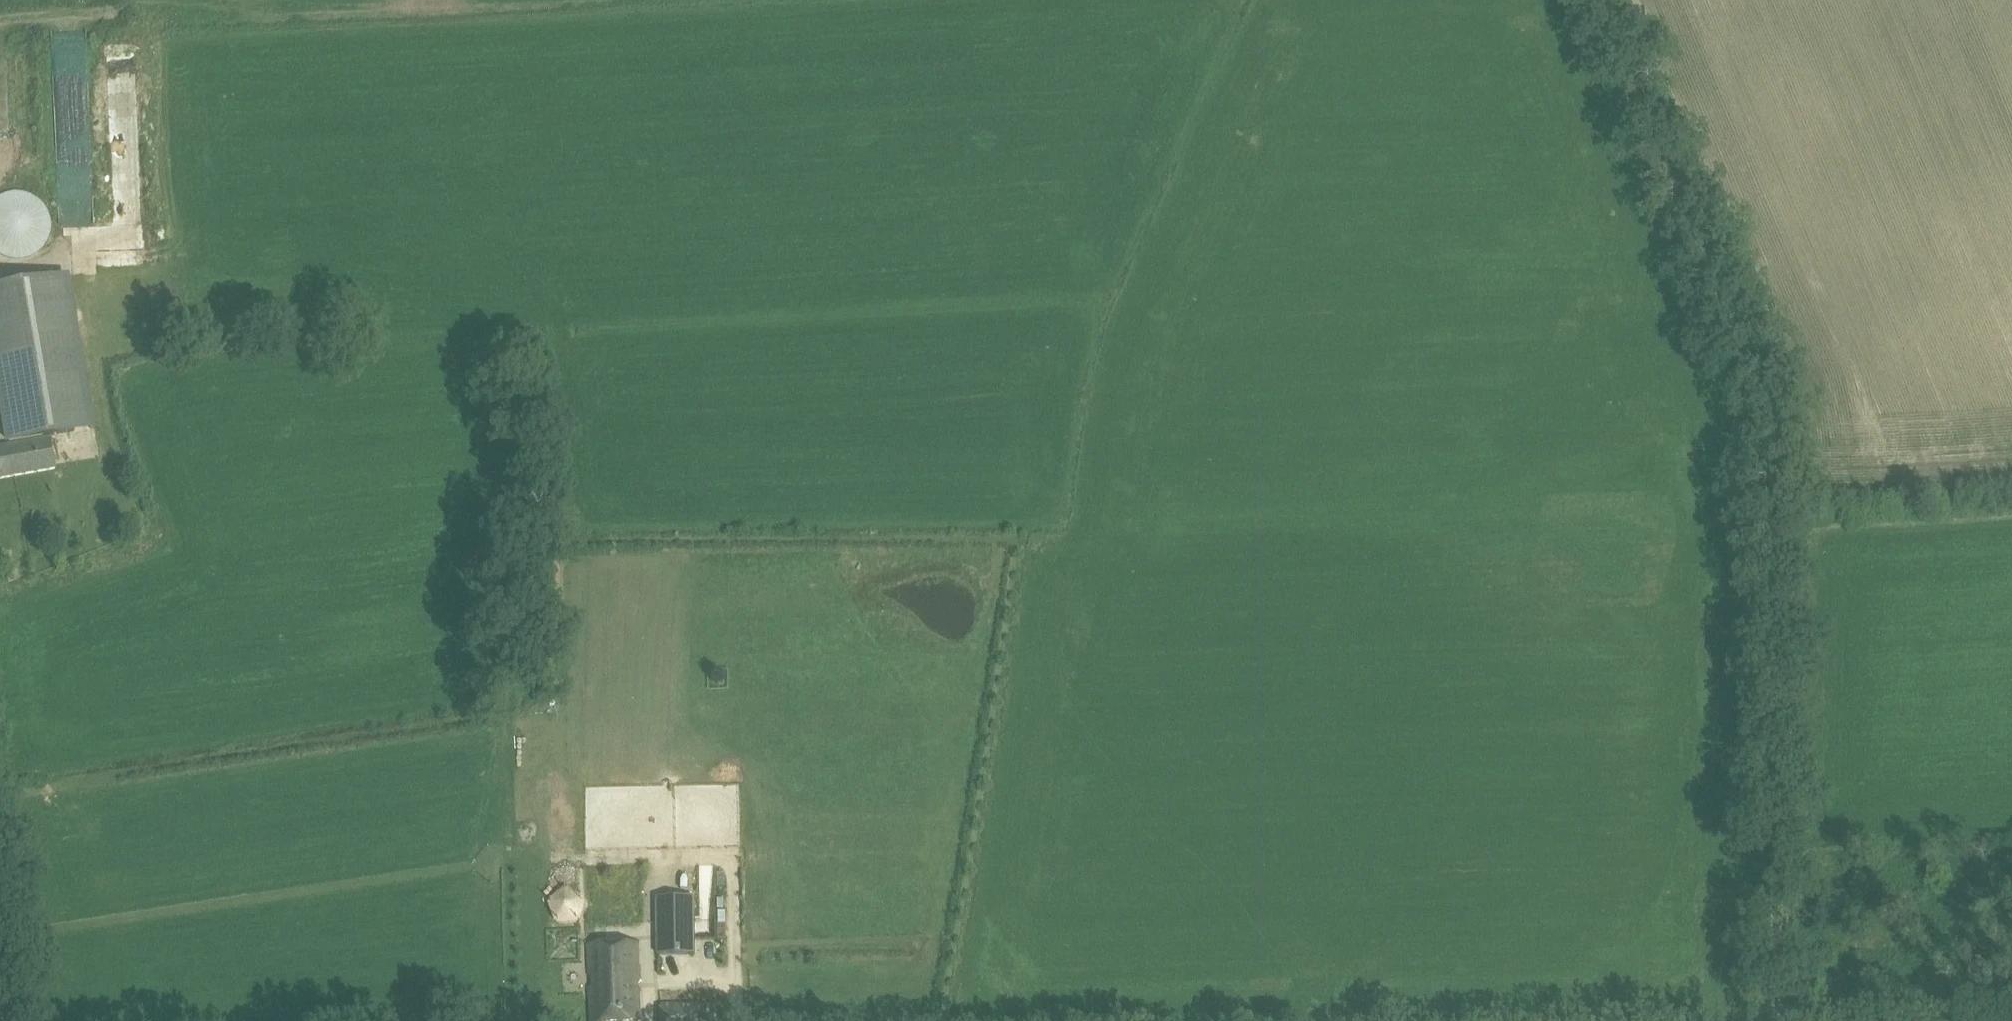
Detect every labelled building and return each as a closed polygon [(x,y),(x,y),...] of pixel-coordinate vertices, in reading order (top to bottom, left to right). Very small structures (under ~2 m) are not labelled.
[(5,419),(9,442),(66,433),(67,441),(72,440),(71,432),(91,429),(65,276),(34,281),(34,282),(0,288),(0,420),(5,419)] [(0,446),(0,480),(56,469),(50,437),(0,446)] [(694,898),(656,898),(657,956),(695,955),(694,898)] [(638,963),(640,963),(639,942),(587,944),(588,965),(590,965),(592,1020),(609,1020),(640,1020),(638,963)] [(661,1020),(703,1020),(703,1004),(661,1004),(661,1020)]
